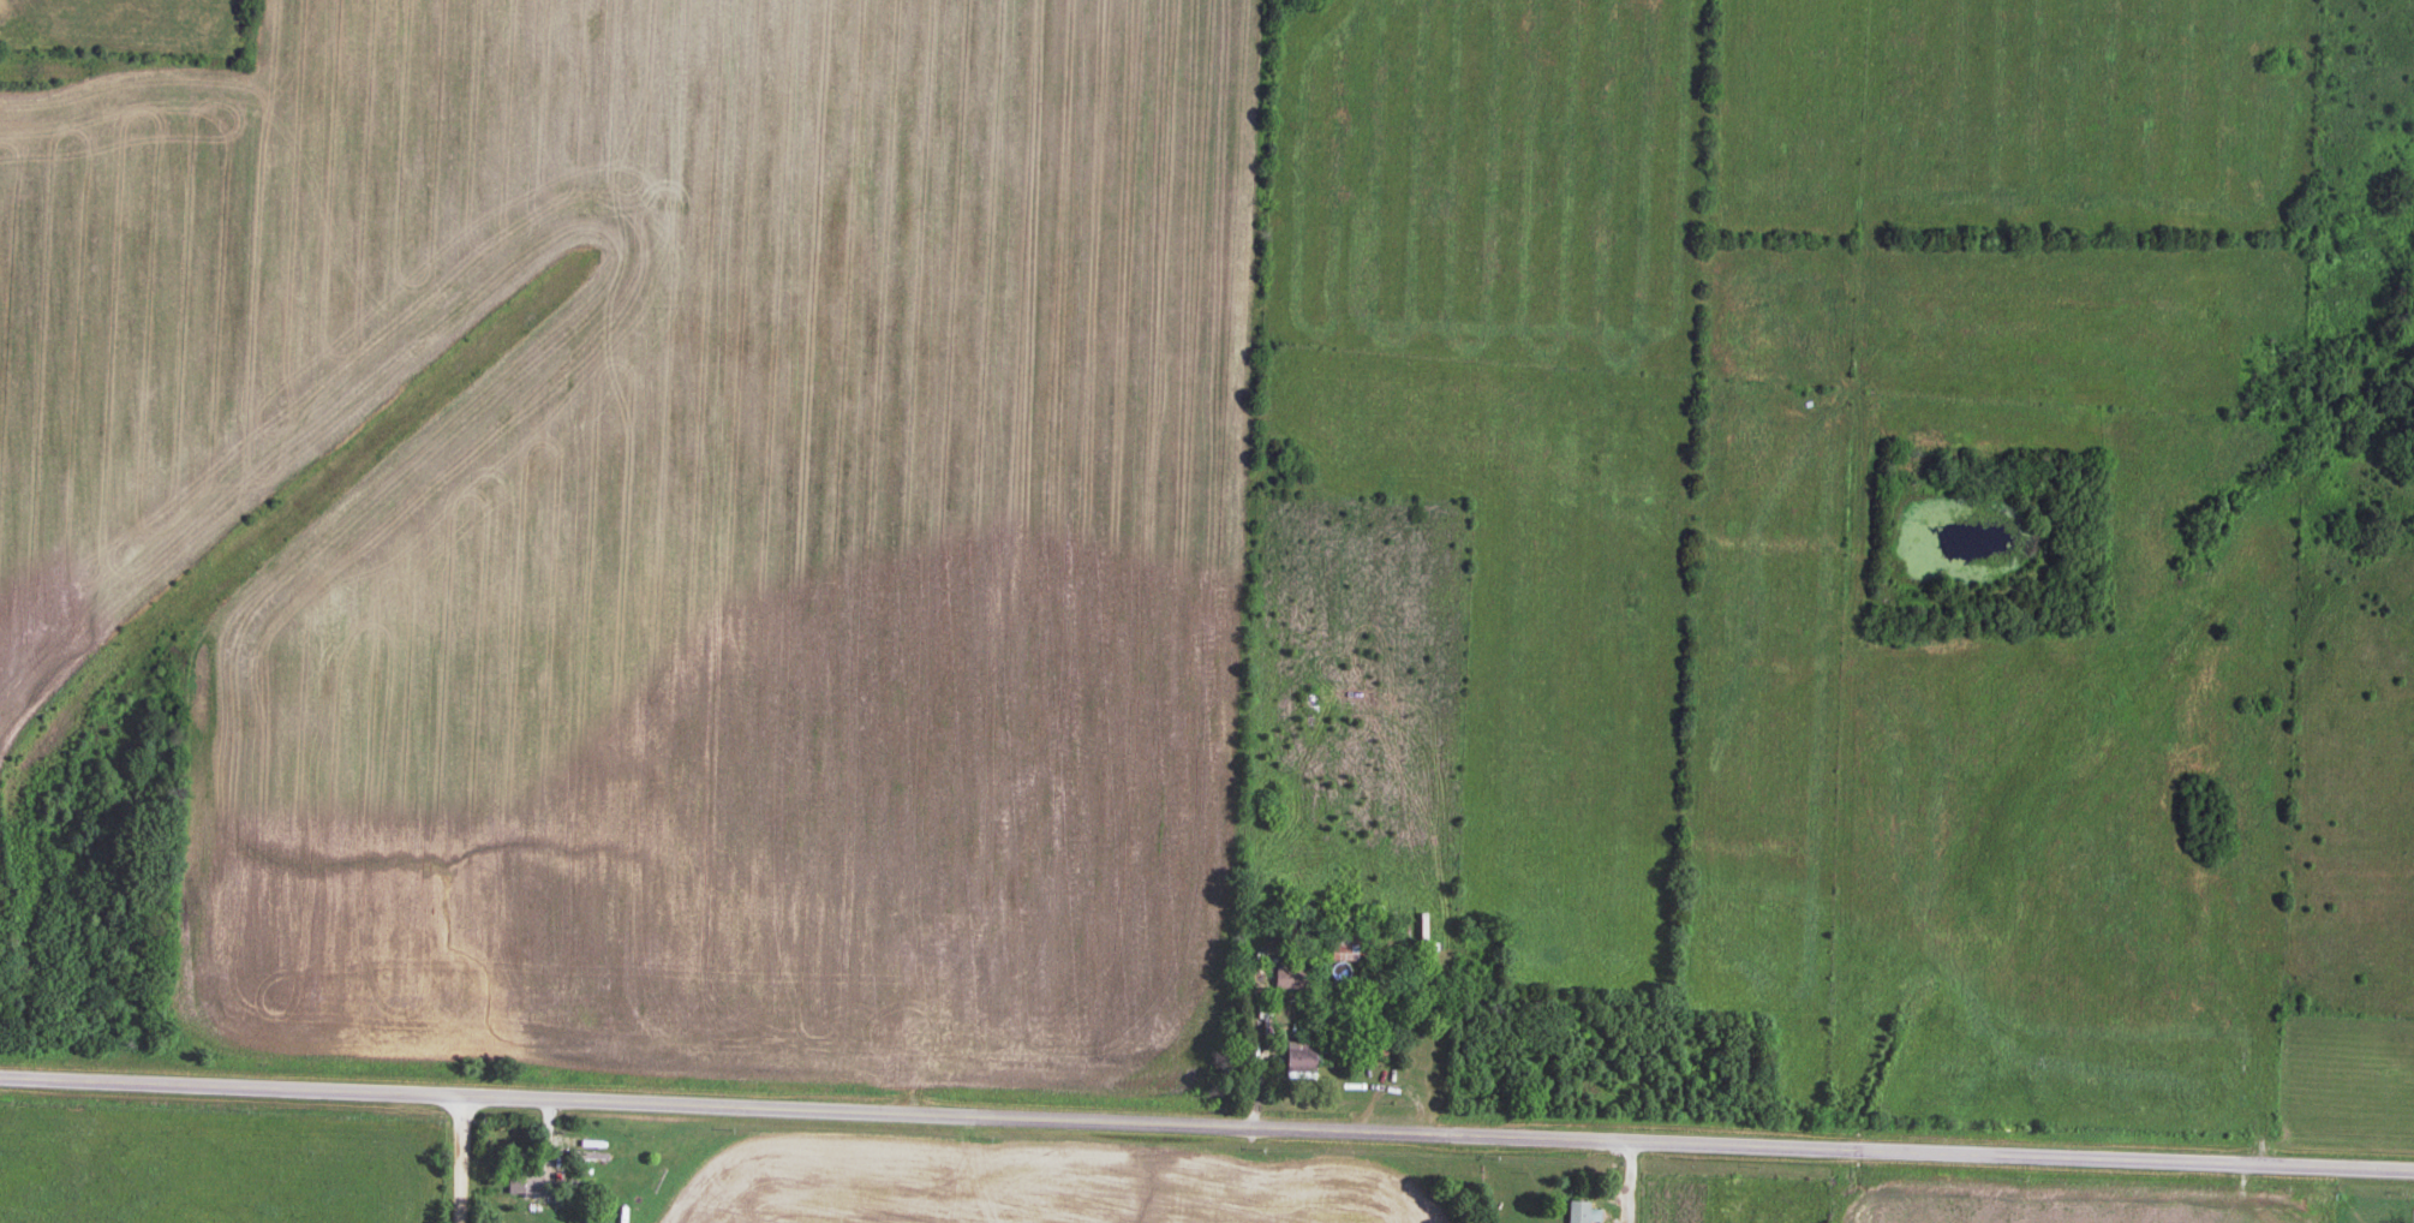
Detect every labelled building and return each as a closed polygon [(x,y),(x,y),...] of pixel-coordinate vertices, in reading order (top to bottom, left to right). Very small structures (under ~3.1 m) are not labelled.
[(1332,956),(1369,957),(1370,931),(1332,930),(1332,956)] [(1305,985),(1305,964),(1275,965),(1276,986),(1305,985)] [(1315,1075),(1316,1040),(1287,1039),(1287,1075),(1315,1075)] [(1602,1206),(1590,1205),(1591,1197),(1570,1197),(1569,1222),(1590,1222),(1590,1218),(1602,1219),(1602,1206)]
